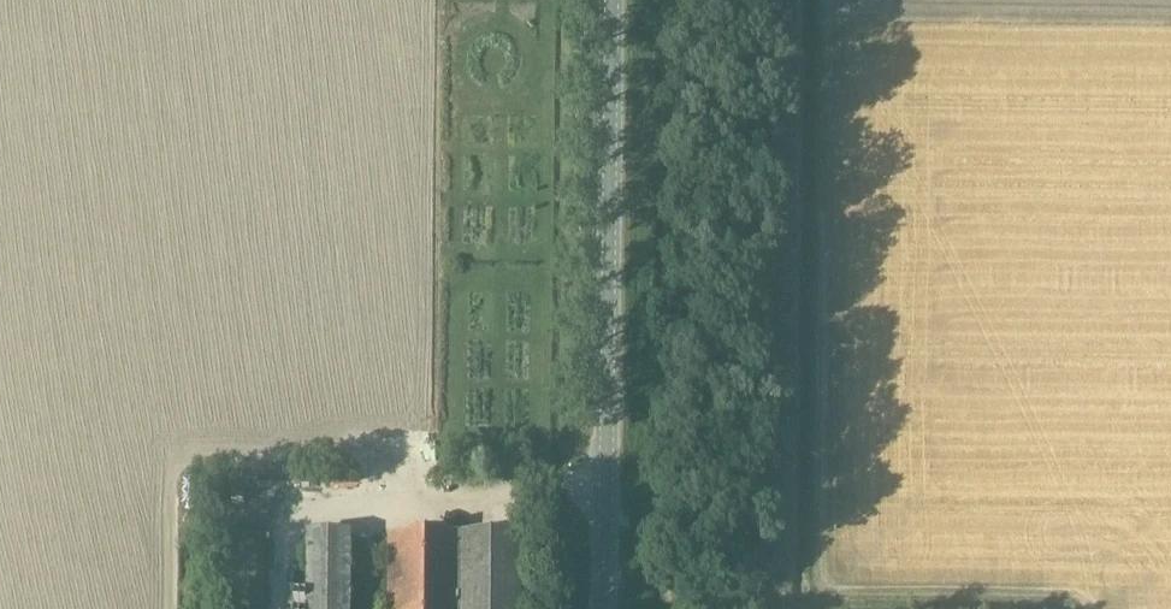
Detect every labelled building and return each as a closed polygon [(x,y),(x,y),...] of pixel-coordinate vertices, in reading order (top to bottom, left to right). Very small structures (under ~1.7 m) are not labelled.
[(360,547),(351,547),(351,535),(307,534),(306,608),(351,608),(351,572),(360,572),(360,547)] [(462,537),(389,537),(389,608),(519,608),(520,538),(462,537)]
